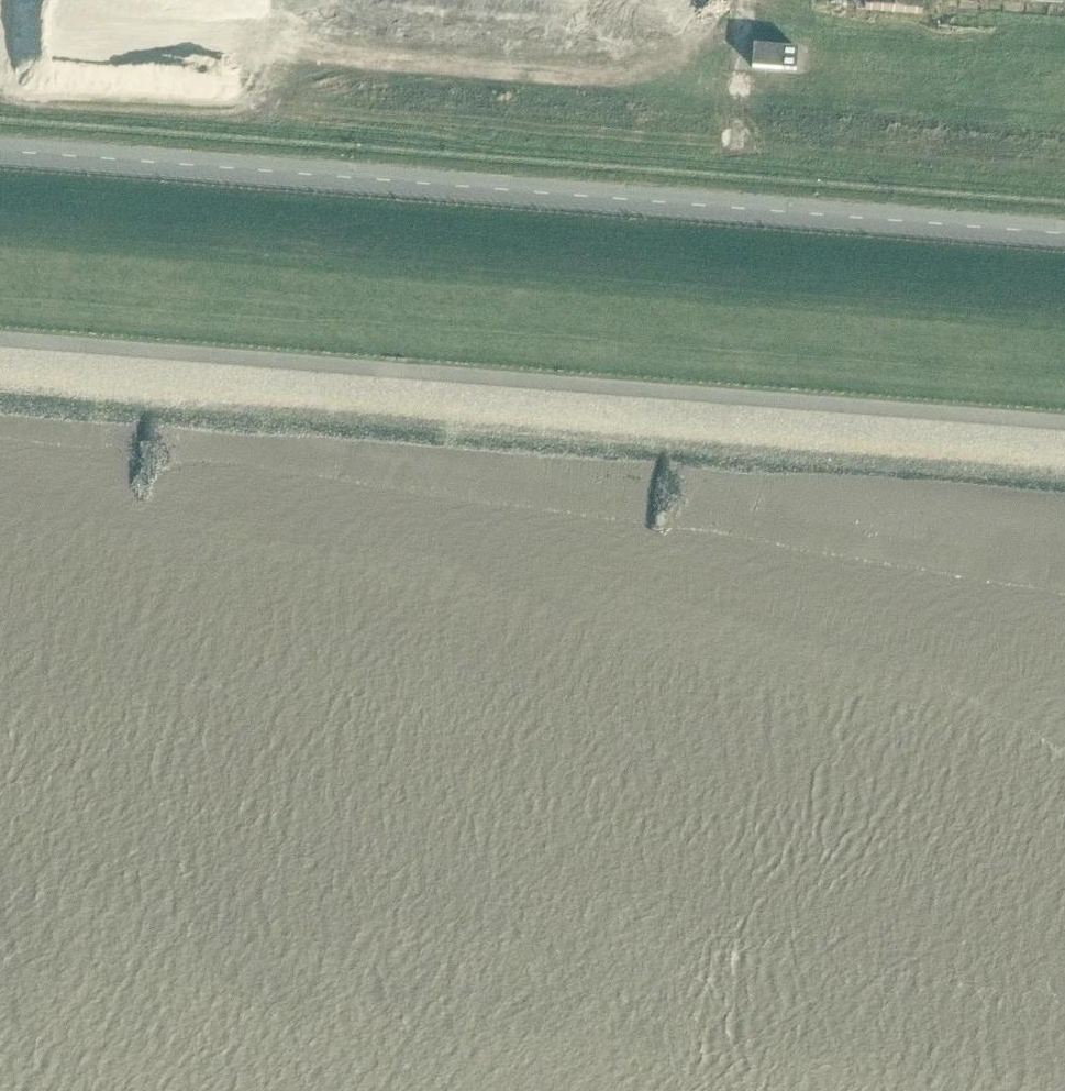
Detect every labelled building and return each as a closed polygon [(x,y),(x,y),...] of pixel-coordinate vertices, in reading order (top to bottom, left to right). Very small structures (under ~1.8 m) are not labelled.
[(915,14),(916,0),(869,0),(869,11),(915,14)] [(789,43),(789,26),(759,26),(759,42),(789,43)] [(798,49),(751,46),(750,71),(797,73),(798,49)]
